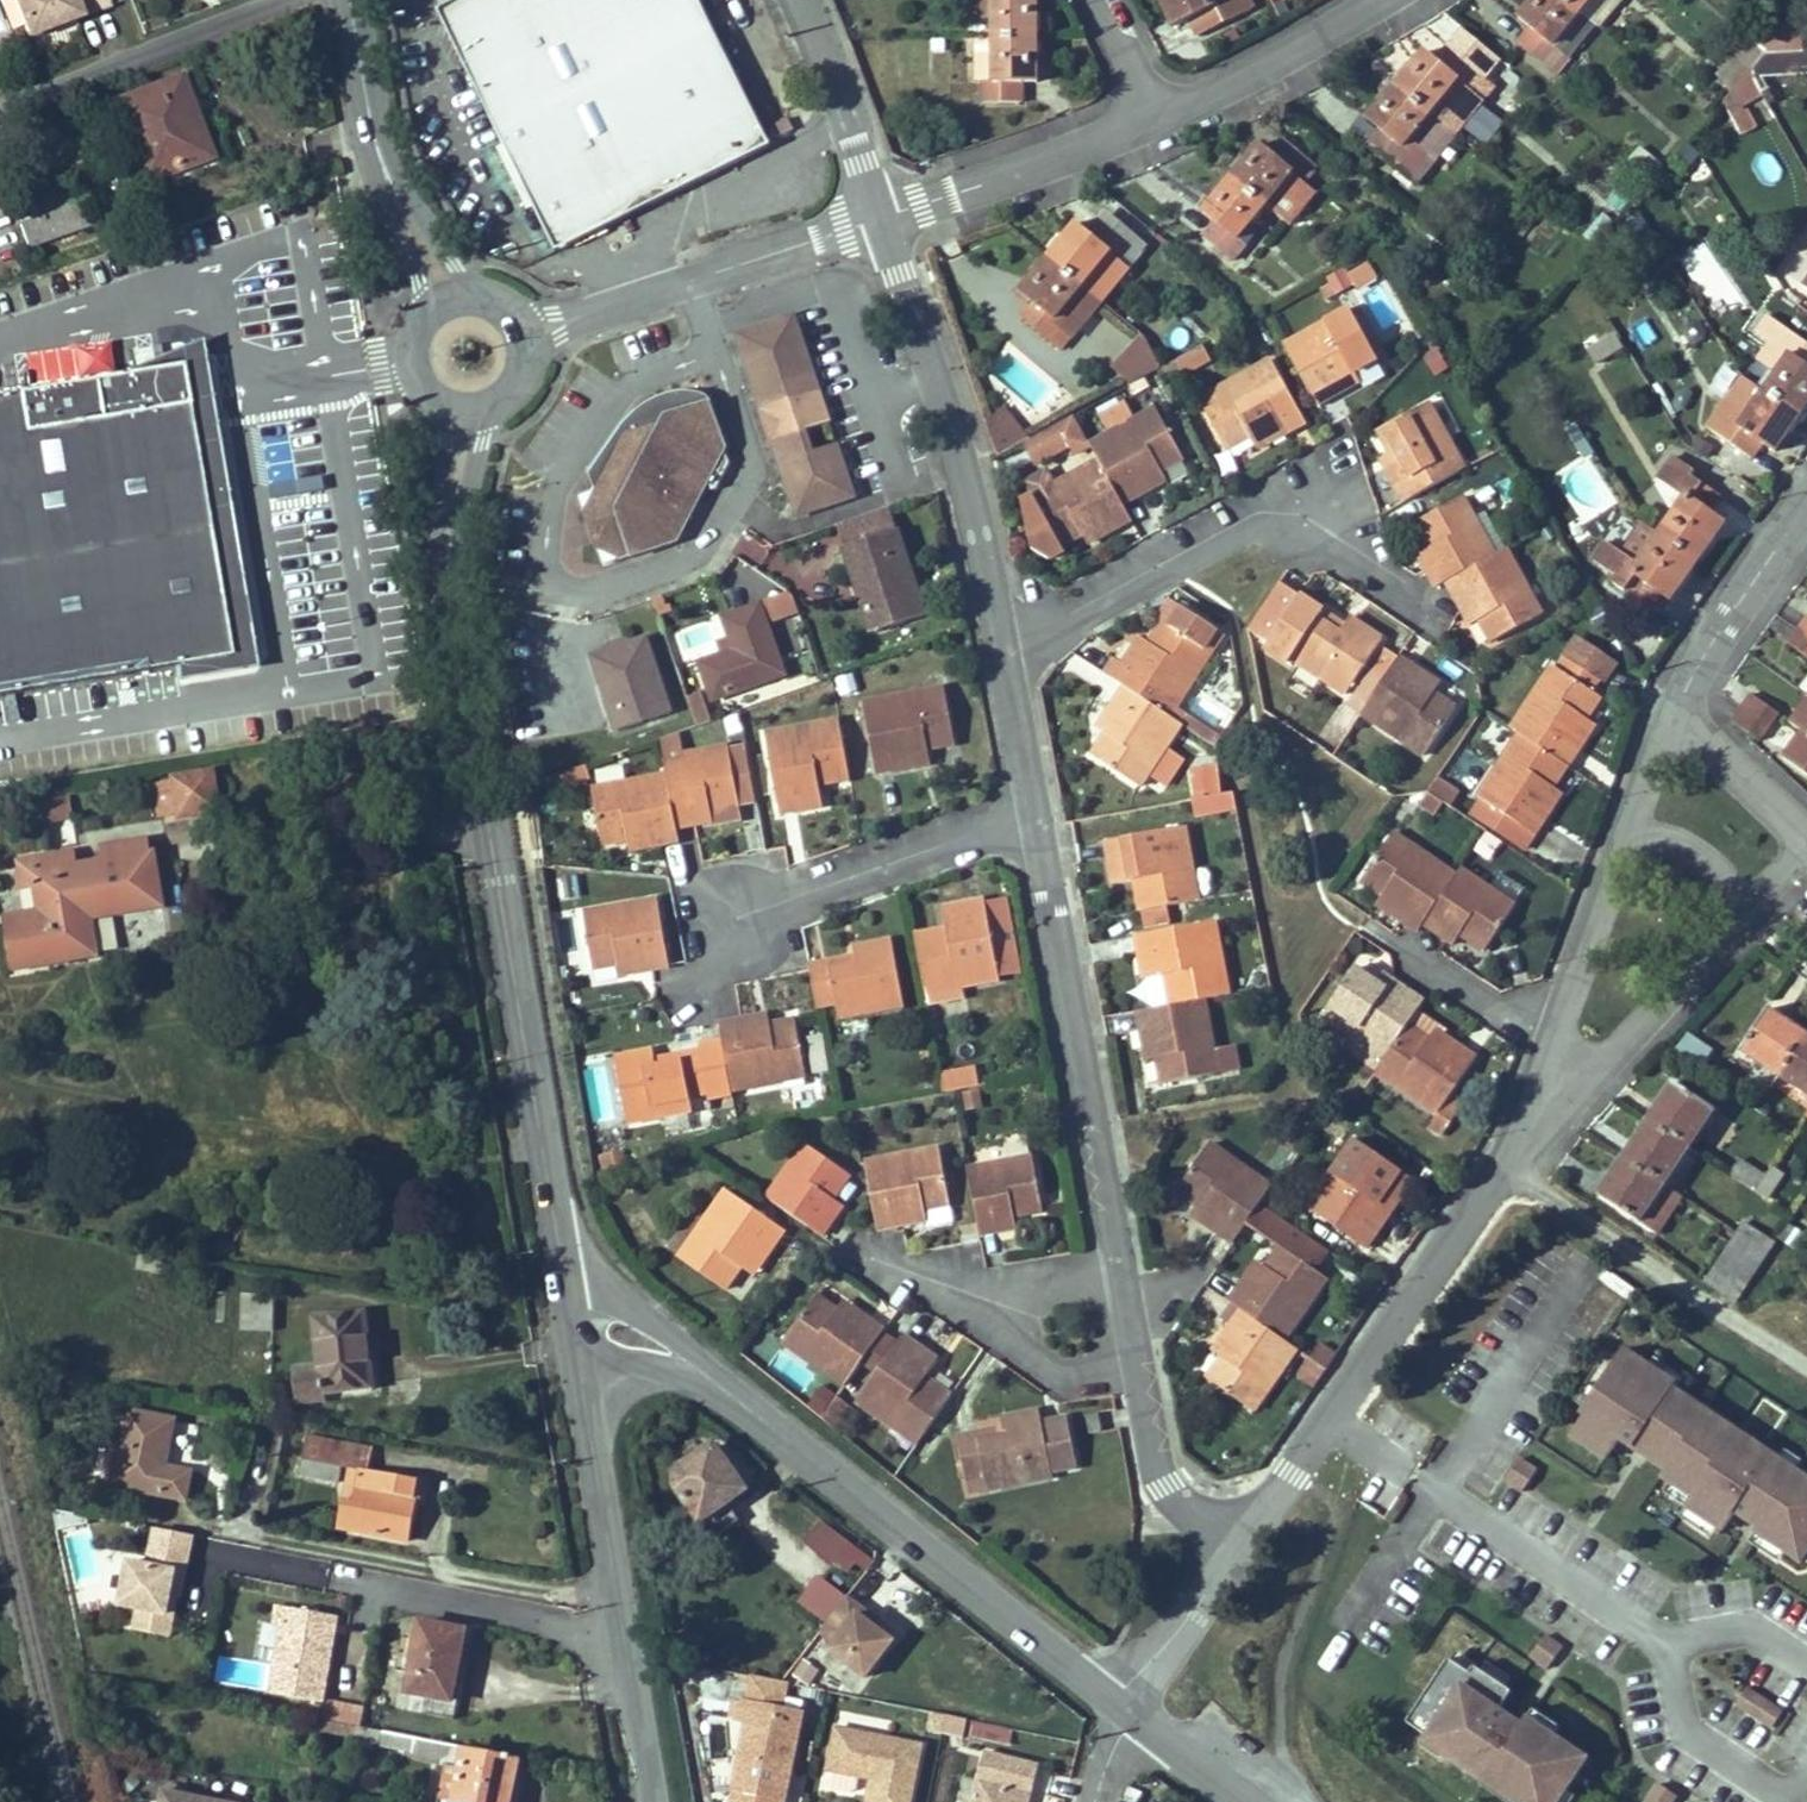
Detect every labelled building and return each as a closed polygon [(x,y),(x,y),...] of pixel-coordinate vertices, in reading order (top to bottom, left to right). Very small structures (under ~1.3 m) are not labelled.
[(29,40),(65,26),(63,20),(72,17),(74,23),(111,8),(108,0),(14,0),(29,40)] [(558,244),(773,140),(705,0),(450,0),(441,4),(558,244)] [(1044,1),(1032,2),(1032,0),(1000,0),(1000,32),(1044,31),(1044,1)] [(1165,12),(1171,10),(1178,25),(1189,19),(1197,36),(1230,20),(1221,0),(1159,0),(1165,12)] [(1582,14),(1565,0),(1536,0),(1528,9),(1537,17),(1529,27),(1532,30),(1521,44),(1558,75),(1570,60),(1569,59),(1555,48),(1582,14)] [(1593,0),(1565,0),(1582,14),(1593,0)] [(1621,0),(1593,0),(1582,14),(1596,25),(1600,28),(1621,0)] [(1529,27),(1537,17),(1528,9),(1520,19),(1529,27)] [(1178,25),(1171,10),(1165,12),(1172,27),(1178,25)] [(1569,59),(1596,25),(1582,14),(1555,48),(1569,59)] [(72,17),(63,20),(65,26),(74,23),(72,17)] [(1800,50),(1798,27),(1765,30),(1755,43),(1768,53),(1800,50)] [(1045,62),(1044,31),(1000,32),(1000,74),(992,74),(992,94),(1029,94),(1029,74),(1033,74),(1032,62),(1045,62)] [(991,32),(992,74),(1000,74),(1000,32),(991,32)] [(1768,53),(1755,43),(1750,39),(1740,51),(1746,56),(1741,62),(1752,71),(1768,53)] [(1800,50),(1768,53),(1752,71),(1749,75),(1762,95),(1770,90),(1763,78),(1806,74),(1806,49),(1800,50)] [(1430,117),(1457,84),(1470,95),(1484,79),(1448,51),(1436,64),(1432,62),(1424,73),(1415,65),(1395,89),(1430,117)] [(1432,62),(1423,55),(1415,65),(1424,73),(1432,62)] [(1045,74),(1045,62),(1032,62),(1033,74),(1045,74)] [(202,160),(185,119),(181,121),(175,107),(188,102),(179,79),(113,104),(144,182),(202,160)] [(1447,131),(1474,97),(1470,95),(1457,84),(1430,117),(1447,131)] [(1430,117),(1395,89),(1370,121),(1381,130),(1369,146),(1398,169),(1405,162),(1416,149),(1432,163),(1454,136),(1447,131),(1430,117)] [(210,156),(188,102),(175,107),(181,121),(185,119),(202,160),(210,156)] [(777,139),(796,129),(789,114),(769,123),(777,139)] [(1264,207),(1292,174),(1306,185),(1318,170),(1284,142),(1273,156),(1259,145),(1231,180),(1264,207)] [(1690,172),(1702,154),(1684,142),(1672,161),(1690,172)] [(1432,163),(1416,149),(1405,162),(1421,176),(1432,163)] [(1664,169),(1642,150),(1629,165),(1652,184),(1664,169)] [(920,165),(898,154),(894,163),(916,174),(920,165)] [(1238,240),(1264,207),(1231,180),(1212,203),(1221,211),(1213,220),(1218,224),(1207,238),(1233,259),(1244,246),(1238,240)] [(91,227),(82,203),(70,207),(64,191),(33,201),(38,218),(19,224),(27,247),(91,227)] [(1213,220),(1221,211),(1212,203),(1205,212),(1213,220)] [(1082,287),(1109,255),(1117,262),(1129,246),(1100,222),(1087,235),(1078,246),(1068,237),(1049,260),(1082,287)] [(1078,246),(1087,235),(1077,227),(1068,237),(1078,246)] [(1661,267),(1653,255),(1638,264),(1646,277),(1661,267)] [(1058,350),(1099,302),(1082,287),(1049,260),(1020,293),(1031,302),(1018,317),(1058,350)] [(836,419),(797,309),(737,329),(798,518),(862,495),(857,479),(842,439),(818,448),(809,426),(836,419)] [(1375,359),(1349,311),(1283,347),(1315,405),(1349,387),(1344,376),(1375,359)] [(1771,317),(1767,315),(1764,315),(1761,315),(1759,316),(1757,318),(1755,320),(1755,322),(1755,325),(1756,327),(1757,330),(1759,332),(1762,334),(1790,355),(1765,389),(1799,414),(1806,403),(1806,385),(1806,343),(1771,317)] [(202,337),(134,369),(0,393),(0,697),(161,674),(262,666),(202,337)] [(1622,349),(1622,348),(1615,337),(1590,351),(1597,363),(1622,349)] [(1130,386),(1160,370),(1143,339),(1114,371),(1130,386)] [(1421,350),(1431,376),(1447,370),(1437,344),(1421,350)] [(1208,363),(1200,347),(1160,370),(1166,380),(1184,369),(1186,374),(1208,363)] [(1304,424),(1271,361),(1200,400),(1227,450),(1260,432),(1267,444),(1304,424)] [(1765,389),(1743,373),(1706,426),(1716,433),(1727,417),(1739,425),(1765,389)] [(1773,450),(1799,414),(1765,389),(1739,425),(1727,417),(1716,433),(1750,456),(1761,441),(1773,450)] [(726,473),(727,467),(704,401),(691,400),(692,391),(653,404),(636,417),(640,425),(623,430),(588,480),(594,493),(576,500),(599,569),(659,548),(703,487),(712,494),(726,473)] [(1463,468),(1427,404),(1377,432),(1394,463),(1384,469),(1403,502),(1463,468)] [(1026,443),(1007,410),(985,422),(998,458),(1020,447),(1020,446),(1026,443)] [(1181,460),(1155,411),(1089,447),(1098,463),(1121,505),(1156,486),(1151,477),(1181,460)] [(1089,447),(1073,418),(1026,443),(1020,446),(1020,447),(1032,468),(1066,449),(1070,457),(1089,447)] [(285,424),(261,428),(270,481),(294,477),(285,424)] [(1708,533),(1718,519),(1709,513),(1720,496),(1689,475),(1692,469),(1674,458),(1663,474),(1681,487),(1679,490),(1686,495),(1658,534),(1697,562),(1714,538),(1708,533)] [(1121,505),(1098,463),(1032,499),(1059,549),(1091,532),(1095,540),(1130,521),(1121,505)] [(1493,555),(1462,498),(1415,524),(1429,550),(1418,556),(1425,572),(1434,588),(1446,581),(1493,555)] [(1714,538),(1724,523),(1718,519),(1708,533),(1714,538)] [(872,628),(932,610),(907,525),(846,544),(872,628)] [(1679,587),(1697,562),(1658,534),(1637,563),(1607,542),(1594,560),(1617,576),(1614,583),(1644,604),(1654,589),(1664,595),(1673,583),(1679,587)] [(1542,615),(1506,548),(1493,555),(1446,581),(1462,609),(1466,617),(1476,612),(1493,642),(1542,615)] [(1671,599),(1679,587),(1673,583),(1664,595),(1671,599)] [(791,672),(766,599),(725,614),(736,646),(695,660),(709,700),(791,672)] [(1321,614),(1300,600),(1265,650),(1287,665),(1291,661),(1344,695),(1380,640),(1350,620),(1340,634),(1318,619),(1321,614)] [(1175,607),(1164,624),(1209,655),(1221,637),(1175,607)] [(1799,630),(1806,636),(1806,618),(1799,630)] [(1174,708),(1209,655),(1164,624),(1144,654),(1135,648),(1114,680),(1125,688),(1169,717),(1174,708)] [(1799,630),(1789,644),(1806,657),(1806,636),(1799,630)] [(672,708),(645,632),(586,653),(613,729),(672,708)] [(1553,667),(1593,695),(1617,660),(1576,633),(1553,667)] [(1348,706),(1361,714),(1398,659),(1385,650),(1348,706)] [(1423,756),(1454,708),(1425,689),(1431,680),(1398,659),(1361,714),(1423,756)] [(1580,730),(1599,699),(1593,695),(1553,667),(1552,667),(1510,729),(1519,735),(1567,767),(1588,734),(1580,730)] [(954,746),(943,682),(862,696),(875,774),(918,767),(916,753),(954,746)] [(1166,747),(1181,725),(1169,717),(1125,688),(1100,729),(1107,734),(1092,757),(1138,788),(1148,774),(1166,747)] [(693,721),(708,717),(702,691),(687,695),(693,721)] [(1778,716),(1753,696),(1744,708),(1770,727),(1778,716)] [(1791,725),(1803,733),(1806,735),(1806,702),(1791,725)] [(1220,737),(1174,708),(1169,717),(1181,725),(1214,747),(1220,737)] [(1770,727),(1744,708),(1734,723),(1760,742),(1770,727)] [(849,780),(838,718),(764,731),(779,814),(821,806),(818,785),(849,780)] [(736,806),(726,743),(683,750),(679,731),(660,738),(664,770),(674,829),(712,823),(710,810),(736,806)] [(1803,733),(1785,759),(1806,775),(1806,735),(1803,733)] [(1567,767),(1519,735),(1479,795),(1483,798),(1483,799),(1473,814),(1524,847),(1555,801),(1548,796),(1567,767)] [(735,743),(726,743),(736,806),(755,802),(743,743),(735,743)] [(1165,785),(1183,758),(1166,747),(1148,774),(1165,785)] [(561,790),(590,779),(586,767),(557,777),(561,790)] [(676,843),(674,829),(664,770),(592,784),(602,845),(637,839),(639,851),(676,843)] [(1186,776),(1191,801),(1219,796),(1216,770),(1186,776)] [(217,809),(211,772),(174,778),(175,781),(156,785),(161,812),(179,808),(181,815),(217,809)] [(1450,807),(1458,793),(1437,780),(1428,793),(1443,803),(1450,807)] [(1219,796),(1191,801),(1194,818),(1236,810),(1233,793),(1219,796)] [(1436,813),(1443,803),(1428,793),(1422,804),(1436,813)] [(72,818),(69,798),(43,803),(45,822),(72,818)] [(738,818),(736,806),(710,810),(712,823),(738,818)] [(1190,872),(1182,829),(1105,846),(1113,885),(1136,881),(1138,890),(1132,891),(1137,913),(1166,908),(1188,903),(1183,874),(1190,872)] [(1456,877),(1395,835),(1362,883),(1391,902),(1386,910),(1402,921),(1418,933),(1424,925),(1456,877)] [(161,905),(153,855),(151,856),(148,841),(97,850),(99,863),(76,867),(58,871),(55,856),(32,860),(35,874),(21,876),(23,887),(36,885),(40,913),(43,928),(12,934),(18,968),(95,956),(89,916),(161,905)] [(76,867),(73,853),(55,856),(58,871),(76,867)] [(35,874),(32,860),(18,862),(21,876),(35,874)] [(1190,872),(1183,874),(1188,903),(1211,899),(1206,869),(1190,872)] [(1485,952),(1515,907),(1461,871),(1456,877),(1424,925),(1448,942),(1454,946),(1463,933),(1467,936),(1467,940),(1485,952)] [(669,968),(656,894),(582,907),(593,969),(628,963),(630,975),(669,968)] [(1018,973),(1005,900),(983,904),(997,977),(1018,973)] [(983,904),(983,902),(942,909),(946,930),(914,935),(923,984),(955,978),(957,987),(998,979),(997,977),(983,904)] [(1166,908),(1137,913),(1140,930),(1169,924),(1166,908)] [(43,928),(40,913),(9,917),(12,934),(43,928)] [(1217,999),(1212,966),(1220,964),(1213,924),(1135,938),(1142,981),(1147,980),(1169,975),(1171,984),(1165,985),(1169,1008),(1203,1001),(1217,999)] [(903,1007),(891,942),(853,948),(855,958),(810,966),(817,1008),(837,1005),(839,1018),(903,1007)] [(1408,1026),(1424,1003),(1391,980),(1384,988),(1356,970),(1324,1017),(1385,1060),(1408,1026)] [(1169,975),(1147,980),(1143,985),(1146,1006),(1153,1011),(1169,1008),(1165,985),(1171,984),(1169,975)] [(955,978),(923,984),(926,1003),(959,997),(957,987),(955,978)] [(1213,1056),(1203,1001),(1169,1008),(1153,1011),(1135,1014),(1143,1053),(1153,1051),(1160,1085),(1216,1074),(1213,1056)] [(1777,1074),(1804,1034),(1768,1010),(1741,1050),(1777,1074)] [(805,1078),(795,1022),(759,1028),(757,1018),(719,1025),(723,1044),(730,1078),(732,1091),(805,1078)] [(1446,1103),(1474,1060),(1442,1038),(1437,1046),(1436,1045),(1408,1026),(1385,1060),(1375,1075),(1436,1116),(1429,1127),(1442,1138),(1459,1111),(1446,1103)] [(1686,1030),(1676,1047),(1702,1064),(1712,1047),(1686,1030)] [(1804,1034),(1777,1074),(1806,1093),(1806,1035),(1804,1034)] [(730,1078),(723,1044),(701,1048),(702,1055),(709,1095),(711,1105),(734,1101),(732,1091),(730,1078)] [(709,1095),(702,1055),(654,1063),(653,1053),(615,1060),(628,1124),(692,1112),(690,1098),(709,1095)] [(1236,1071),(1233,1053),(1213,1056),(1216,1074),(1236,1071)] [(976,1071),(940,1077),(944,1095),(979,1088),(976,1071)] [(1688,1147),(1713,1112),(1673,1086),(1648,1120),(1688,1147)] [(1663,1185),(1688,1147),(1648,1120),(1624,1158),(1663,1185)] [(1385,1195),(1399,1174),(1352,1140),(1305,1209),(1365,1248),(1388,1213),(1377,1206),(1385,1195)] [(831,1201),(847,1176),(804,1146),(767,1199),(820,1237),(840,1208),(831,1201)] [(1246,1225),(1259,1205),(1270,1189),(1210,1147),(1178,1194),(1208,1213),(1201,1223),(1232,1244),(1246,1225)] [(623,1149),(599,1152),(602,1171),(626,1167),(623,1149)] [(949,1206),(939,1150),(865,1164),(877,1230),(915,1223),(913,1212),(949,1206)] [(1043,1211),(1033,1158),(967,1170),(980,1235),(1015,1227),(1014,1216),(1043,1211)] [(1663,1185),(1624,1158),(1598,1195),(1638,1222),(1663,1185)] [(1764,1176),(1741,1161),(1731,1176),(1755,1192),(1764,1176)] [(1765,1199),(1782,1174),(1771,1166),(1764,1176),(1755,1192),(1765,1199)] [(1679,1195),(1663,1185),(1638,1222),(1653,1232),(1679,1195)] [(753,1275),(783,1231),(724,1188),(709,1207),(700,1202),(672,1244),(680,1250),(677,1256),(724,1290),(743,1266),(753,1275)] [(1396,1202),(1385,1195),(1377,1206),(1388,1213),(1396,1202)] [(1284,1341),(1326,1280),(1315,1273),(1330,1253),(1259,1205),(1246,1225),(1279,1248),(1259,1276),(1251,1271),(1229,1303),(1232,1306),(1240,1311),(1284,1341)] [(1806,1236),(1786,1223),(1777,1239),(1797,1251),(1806,1236)] [(1774,1243),(1745,1224),(1738,1235),(1766,1254),(1774,1243)] [(1735,1302),(1766,1254),(1738,1235),(1705,1282),(1735,1302)] [(163,1260),(139,1255),(136,1268),(160,1272),(163,1260)] [(274,1294),(242,1293),(240,1329),(271,1331),(274,1294)] [(862,1363),(883,1333),(852,1311),(846,1319),(816,1298),(783,1344),(844,1388),(862,1363)] [(1240,1311),(1232,1306),(1222,1321),(1230,1326),(1240,1311)] [(1253,1412),(1296,1350),(1284,1341),(1240,1311),(1230,1326),(1219,1343),(1227,1350),(1222,1358),(1207,1380),(1253,1412)] [(369,1377),(363,1313),(313,1318),(317,1366),(293,1369),(296,1401),(322,1399),(321,1391),(351,1389),(350,1379),(369,1377)] [(876,1373),(898,1343),(883,1333),(862,1363),(876,1373)] [(950,1397),(924,1379),(935,1361),(902,1338),(898,1343),(876,1373),(856,1403),(891,1427),(896,1419),(922,1437),(950,1397)] [(1293,1373),(1311,1387),(1337,1354),(1320,1340),(1293,1373)] [(1227,1350),(1219,1343),(1213,1352),(1222,1358),(1227,1350)] [(1576,1442),(1606,1463),(1620,1443),(1675,1481),(1670,1488),(1699,1508),(1689,1522),(1725,1546),(1737,1528),(1803,1572),(1806,1566),(1806,1481),(1626,1358),(1582,1422),(1585,1430),(1576,1442)] [(370,1387),(369,1377),(350,1379),(351,1389),(370,1387)] [(269,1387),(270,1398),(281,1398),(280,1386),(269,1387)] [(833,1396),(820,1387),(808,1405),(820,1415),(833,1396)] [(1073,1467),(1064,1419),(1042,1423),(1040,1413),(1003,1420),(1005,1435),(979,1440),(978,1434),(957,1439),(966,1478),(984,1475),(987,1489),(1052,1478),(1051,1472),(1073,1467)] [(173,1421),(130,1414),(116,1485),(184,1499),(189,1473),(164,1467),(173,1421)] [(1101,1433),(1098,1416),(1088,1419),(1091,1435),(1101,1433)] [(1077,1467),(1067,1418),(1064,1419),(1073,1467),(1077,1467)] [(922,1437),(896,1419),(891,1427),(917,1445),(922,1437)] [(343,1449),(307,1441),(303,1460),(306,1460),(304,1474),(337,1480),(343,1449)] [(743,1492),(712,1446),(680,1469),(678,1473),(676,1475),(676,1477),(675,1479),(676,1484),(676,1486),(677,1490),(681,1496),(711,1540),(739,1522),(727,1503),(743,1492)] [(1516,1457),(1505,1482),(1525,1491),(1536,1465),(1516,1457)] [(407,1541),(419,1481),(351,1467),(348,1480),(361,1482),(359,1489),(369,1491),(366,1507),(356,1505),(348,1504),(342,1529),(407,1541)] [(987,1489),(984,1475),(966,1478),(968,1492),(987,1489)] [(359,1489),(361,1482),(348,1480),(347,1486),(359,1489)] [(366,1507),(369,1491),(359,1489),(356,1505),(366,1507)] [(845,1546),(817,1524),(801,1545),(830,1567),(833,1563),(845,1546)] [(175,1637),(194,1552),(150,1544),(148,1559),(130,1557),(121,1605),(134,1609),(129,1629),(175,1637)] [(874,1567),(845,1546),(833,1563),(847,1574),(854,1564),(868,1574),(874,1567)] [(894,1638),(855,1609),(860,1604),(849,1593),(846,1594),(819,1574),(796,1601),(819,1619),(823,1647),(865,1678),(894,1638)] [(910,1604),(884,1583),(877,1591),(893,1603),(889,1609),(901,1618),(910,1604)] [(340,1615),(274,1604),(271,1617),(283,1620),(269,1692),(327,1699),(340,1615)] [(451,1700),(464,1630),(421,1623),(418,1637),(411,1674),(408,1691),(426,1695),(451,1700)] [(411,1674),(418,1637),(404,1635),(397,1671),(411,1674)] [(1550,1666),(1561,1645),(1543,1635),(1532,1656),(1550,1666)] [(714,1663),(715,1655),(701,1652),(699,1661),(714,1663)] [(1452,1664),(1409,1731),(1427,1742),(1419,1755),(1493,1801),(1574,1801),(1594,1770),(1530,1729),(1527,1734),(1501,1717),(1511,1701),(1452,1664)] [(750,1674),(745,1700),(786,1707),(789,1681),(750,1674)] [(1772,1728),(1783,1706),(1744,1686),(1733,1708),(1772,1728)] [(449,1718),(451,1700),(426,1695),(423,1714),(449,1718)] [(804,1711),(786,1707),(745,1700),(737,1698),(734,1719),(747,1721),(731,1801),(785,1801),(804,1711)] [(360,1726),(363,1708),(335,1703),(331,1721),(360,1726)] [(964,1738),(967,1719),(932,1712),(928,1730),(964,1738)] [(518,1758),(425,1739),(360,1726),(331,1721),(325,1719),(322,1731),(357,1739),(356,1741),(414,1752),(413,1755),(439,1760),(439,1765),(445,1766),(459,1769),(453,1801),(510,1801),(518,1758)] [(1008,1743),(1012,1728),(975,1720),(971,1735),(1008,1743)] [(923,1742),(834,1723),(827,1772),(862,1779),(863,1773),(871,1776),(865,1801),(910,1801),(923,1742)] [(1040,1763),(986,1750),(973,1801),(1029,1801),(1040,1763)] [(459,1769),(445,1766),(439,1800),(449,1801),(453,1801),(459,1769)] [(1678,1795),(1658,1782),(1645,1801),(1673,1801),(1678,1795)] [(165,1787),(162,1801),(245,1801),(165,1787)]
